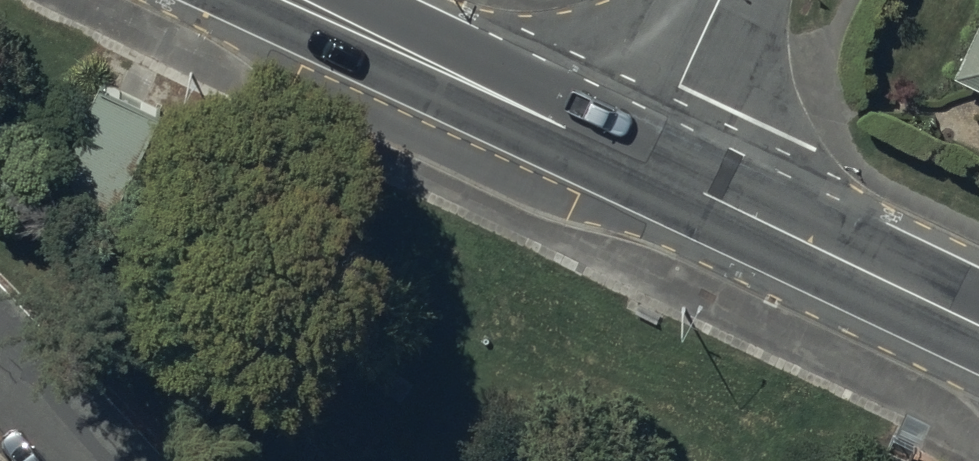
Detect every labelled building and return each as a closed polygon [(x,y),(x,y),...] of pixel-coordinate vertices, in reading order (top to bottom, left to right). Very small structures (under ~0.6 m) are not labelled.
[(948,78),(978,93),(978,11),(948,78)] [(167,113),(104,82),(56,179),(118,210),(167,113)]
